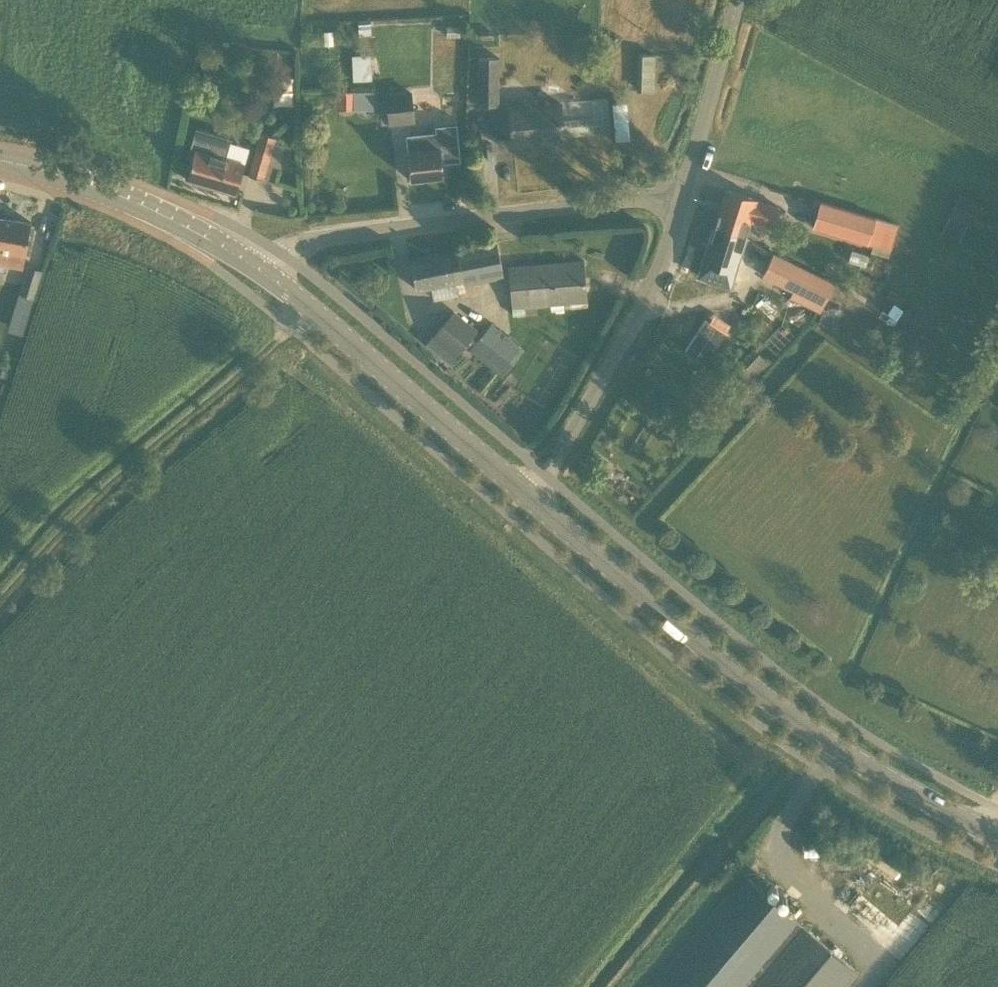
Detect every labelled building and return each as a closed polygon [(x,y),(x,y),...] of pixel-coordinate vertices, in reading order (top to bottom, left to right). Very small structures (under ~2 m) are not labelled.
[(371,77),(368,53),(350,55),(353,80),(371,77)] [(641,91),(653,91),(654,55),(642,54),(641,91)] [(492,58),(479,57),(478,106),(500,107),(501,93),(501,86),(501,58),(492,58)] [(273,76),(274,105),(294,104),(293,75),(273,76)] [(412,91),(385,93),(386,101),(378,101),(380,123),(389,123),(389,124),(390,124),(402,123),(415,122),(412,91)] [(437,118),(437,98),(417,98),(417,118),(437,118)] [(626,100),(610,103),(615,139),(632,136),(626,100)] [(563,139),(560,107),(536,110),(535,101),(509,103),(513,144),(563,139)] [(196,150),(192,160),(187,179),(236,194),(245,163),(225,157),(231,138),(196,128),(190,148),(196,150)] [(263,179),(275,137),(260,133),(248,175),(263,179)] [(459,160),(457,140),(456,138),(438,140),(438,133),(424,135),(426,149),(407,151),(410,179),(443,175),(442,162),(459,160)] [(714,227),(743,236),(749,220),(770,227),(776,209),(753,202),(754,199),(744,195),(725,189),(714,227)] [(890,249),(897,225),(820,202),(813,226),(890,249)] [(0,224),(0,265),(23,268),(31,222),(1,217),(0,224)] [(714,227),(702,263),(721,269),(731,272),(743,236),(714,227)] [(503,276),(500,260),(496,241),(410,258),(416,290),(435,286),(463,280),(464,284),(503,276)] [(832,282),(771,253),(759,277),(789,292),(787,297),(817,312),(832,282)] [(583,260),(508,267),(511,307),(587,301),(583,260)] [(33,298),(42,270),(28,265),(20,293),(33,298)] [(434,336),(456,354),(464,345),(502,376),(523,351),(491,324),(481,336),(453,313),(434,336)] [(799,920),(750,879),(658,986),(742,986),(799,920)] [(859,973),(803,925),(750,986),(847,986),(859,973)]
